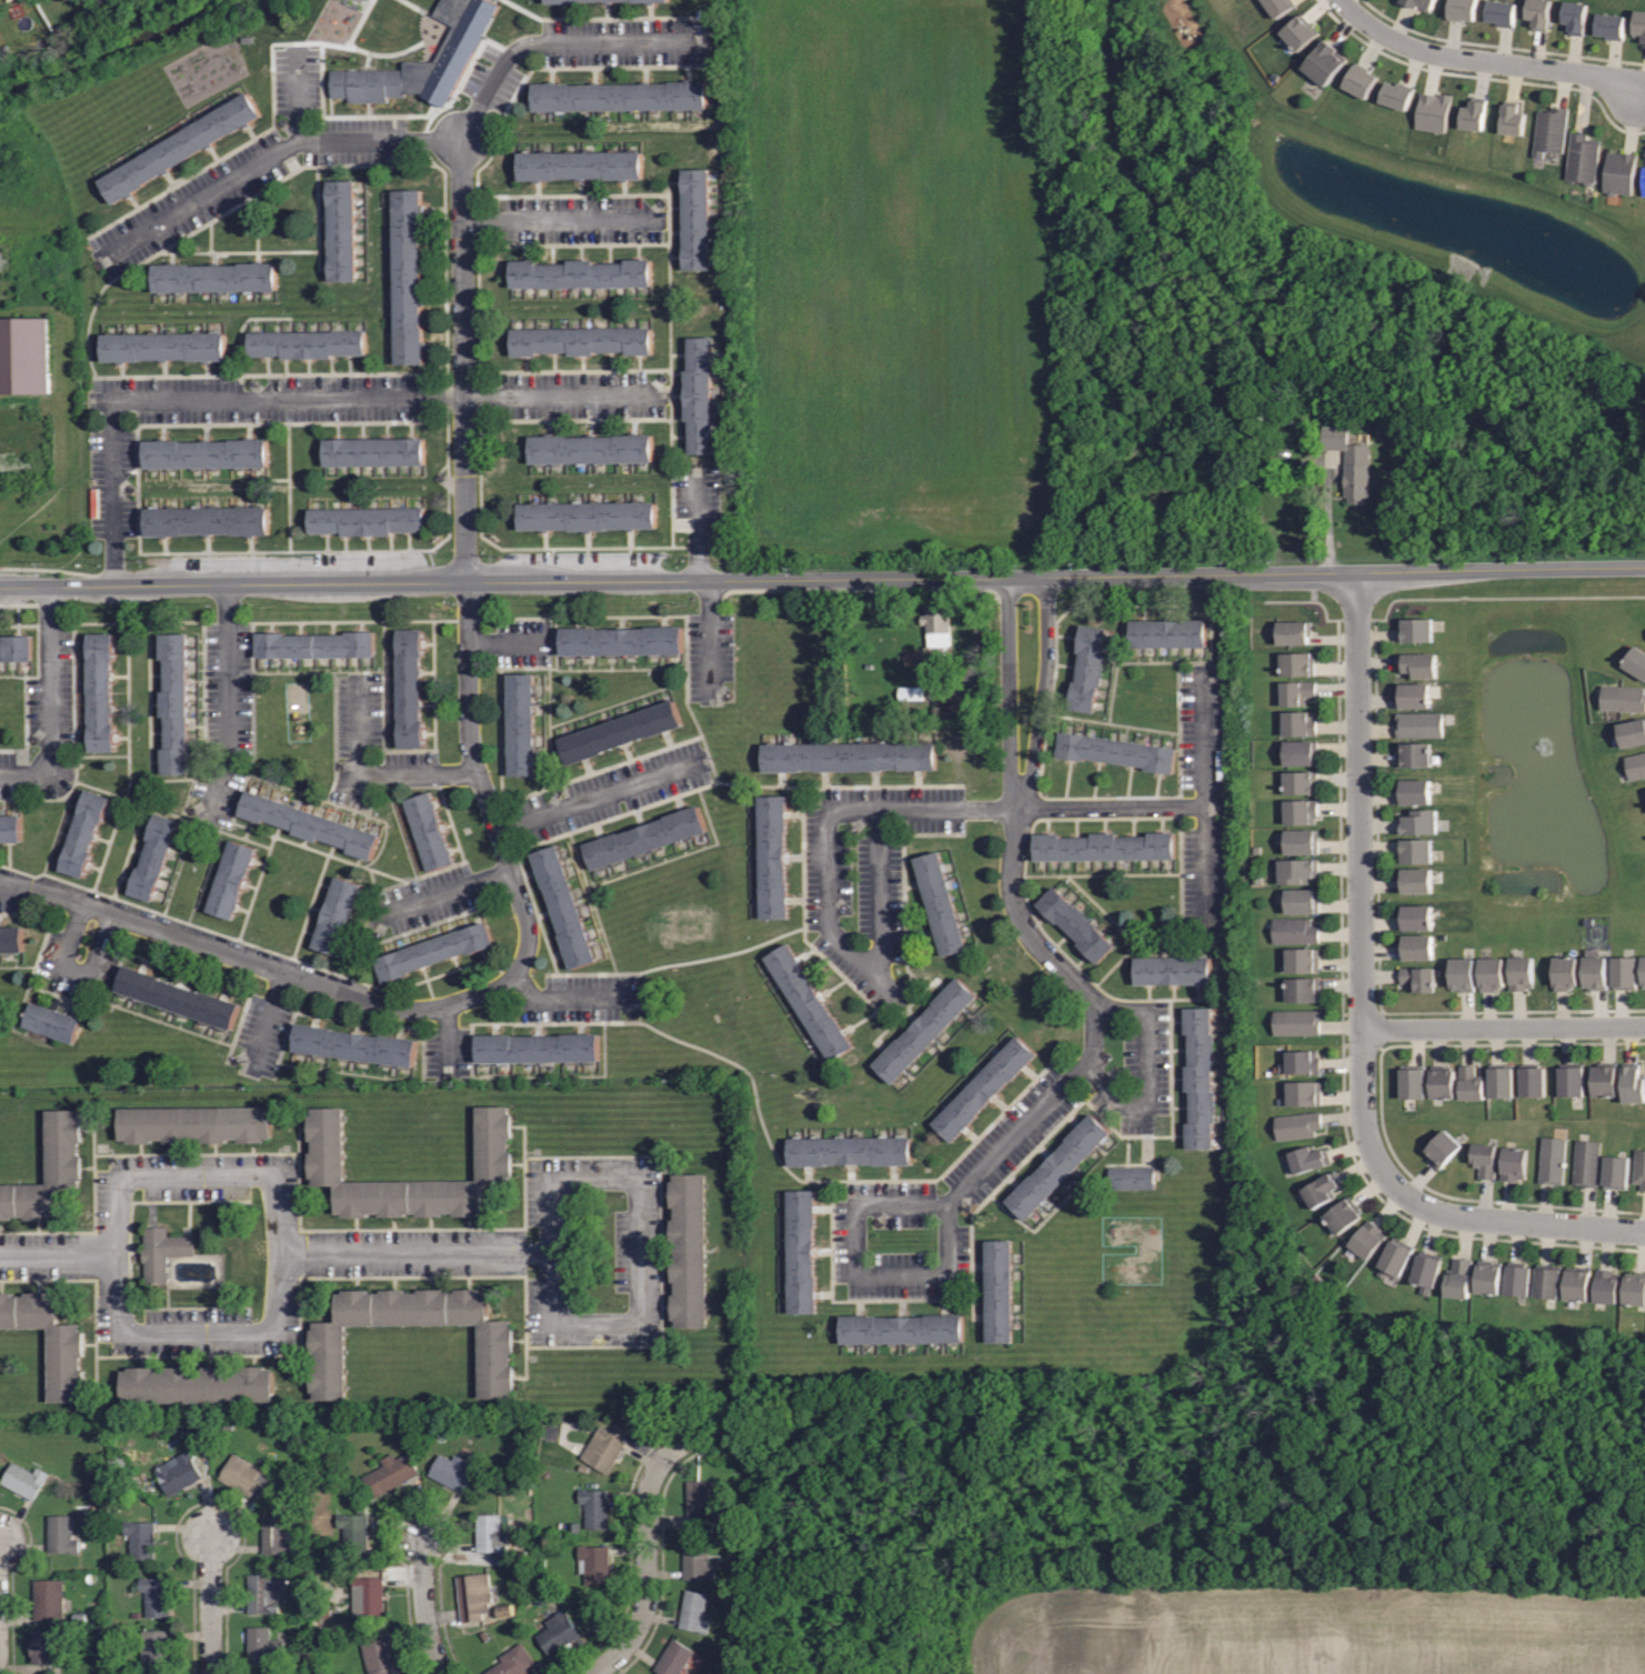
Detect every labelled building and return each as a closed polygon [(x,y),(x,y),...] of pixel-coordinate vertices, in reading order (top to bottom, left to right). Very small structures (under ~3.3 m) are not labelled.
[(435,13),(443,0),(492,0),(500,4),(444,103),(422,91),(404,91),(404,96),(388,97),(388,101),(349,102),(349,97),(332,97),(332,70),(404,69),(404,60),(434,60),(454,23),(435,13)] [(1276,19),(1264,0),(1291,0),(1295,7),(1276,19)] [(1400,2),(1401,0),(1434,0),(1428,11),(1416,6),(1415,9),(1400,2)] [(1447,19),(1450,0),(1477,0),(1474,21),(1447,19)] [(1516,3),(1513,28),(1495,26),(1496,22),(1485,21),(1488,0),(1516,3)] [(1525,18),(1528,0),(1550,0),(1547,30),(1533,29),(1534,19),(1525,18)] [(1562,21),(1565,0),(1576,0),(1587,1),(1583,34),(1568,33),(1569,22),(1562,21)] [(1635,9),(1644,10),(1644,42),(1642,42),(1643,37),(1632,36),(1635,9)] [(1625,14),(1623,39),(1606,37),(1606,33),(1595,32),(1597,11),(1625,14)] [(1308,23),(1310,22),(1318,32),(1300,50),(1281,30),(1300,13),(1308,23)] [(1348,61),(1328,87),(1304,68),(1326,39),(1340,49),(1337,52),(1348,61)] [(1377,77),(1365,99),(1343,87),(1355,64),(1377,77)] [(1414,87),(1407,110),(1381,101),(1386,80),(1395,83),(1395,80),(1414,87)] [(532,111),(531,82),(569,82),(569,84),(669,83),(669,81),(705,81),(705,109),(532,111)] [(1437,92),(1436,96),(1438,96),(1438,91),(1451,92),(1444,131),(1415,126),(1421,90),(1437,92)] [(112,203),(99,180),(248,91),(262,114),(112,203)] [(1486,98),(1483,130),(1460,127),(1462,106),(1470,106),(1471,96),(1486,98)] [(1519,102),(1518,112),(1526,112),(1523,134),(1501,131),(1504,100),(1519,102)] [(1568,108),(1562,153),(1543,151),(1543,158),(1532,157),(1538,110),(1548,112),(1549,106),(1568,108)] [(1599,140),(1594,183),(1565,179),(1571,131),(1585,133),(1585,138),(1599,140)] [(518,180),(518,152),(641,151),(641,179),(603,179),(603,177),(554,178),(554,179),(518,180)] [(1636,154),(1632,194),(1616,193),(1614,196),(1611,196),(1608,192),(1604,192),(1608,151),(1636,154)] [(683,270),(681,169),(708,168),(710,269),(683,270)] [(329,281),(328,180),(355,180),(357,281),(329,281)] [(394,364),(392,190),(421,189),(422,225),(419,225),(420,327),(422,327),(422,364),(394,364)] [(509,288),(509,260),(534,259),(534,262),(566,262),(566,260),(593,259),(593,261),(624,260),(624,259),(650,258),(650,285),(509,288)] [(156,291),(153,291),(153,263),(190,262),(190,265),(239,264),(239,262),(275,262),(275,290),(156,291)] [(51,392),(0,393),(0,317),(50,315),(51,392)] [(510,355),(510,329),(651,327),(651,354),(625,354),(624,353),(568,355),(568,353),(536,353),(536,355),(510,355)] [(282,359),(282,357),(249,357),(249,332),(365,330),(365,355),(334,355),(334,358),(282,359)] [(102,362),(101,333),(225,332),(225,361),(188,361),(188,359),(139,359),(139,361),(102,362)] [(689,452),(689,420),(684,420),(684,370),(688,370),(688,338),(712,337),(712,370),(710,370),(710,420),(713,420),(713,452),(689,452)] [(1344,477),(1345,450),(1323,450),(1324,427),(1348,428),(1347,444),(1371,445),(1370,498),(1366,498),(1366,504),(1347,503),(1347,497),(1344,497),(1344,477)] [(529,463),(529,434),(565,434),(565,437),(615,435),(615,434),(651,434),(651,462),(529,463)] [(323,465),(323,439),(424,438),(424,464),(323,465)] [(144,468),(143,440),(181,439),(181,441),(230,441),(230,439),(267,439),(267,467),(144,468)] [(569,531),(569,529),(518,530),(518,503),(655,501),(655,528),(569,531)] [(144,535),(144,508),(267,507),(267,534),(231,535),(231,532),(182,533),(182,535),(144,535)] [(340,535),(340,533),(309,533),(308,509),(424,507),(424,531),(391,532),(391,535),(340,535)] [(926,646),(925,624),(920,624),(920,615),(924,615),(923,607),(949,605),(951,645),(926,646)] [(1434,618),(1434,641),(1401,641),(1401,618),(1434,618)] [(1129,646),(1129,620),(1204,619),(1204,645),(1129,646)] [(1278,621),(1312,621),(1312,635),(1308,635),(1308,643),(1278,643),(1278,621)] [(1093,712),(1066,708),(1071,681),(1073,681),(1077,652),(1075,652),(1080,623),(1105,628),(1093,712)] [(559,654),(559,627),(644,627),(644,625),(681,624),(681,653),(559,654)] [(398,746),(395,629),(422,628),(422,656),(419,656),(420,719),(423,719),(423,746),(398,746)] [(255,658),(255,631),(283,631),(283,633),(344,633),(344,631),(373,631),(373,656),(255,658)] [(161,773),(161,748),(164,748),(164,716),(160,716),(160,690),(164,690),(164,659),(160,659),(159,633),(187,632),(188,773),(161,773)] [(90,751),(89,633),(113,633),(114,661),(111,661),(112,723),(114,723),(116,751),(90,751)] [(32,660),(0,660),(0,638),(4,638),(4,635),(32,635),(32,660)] [(1636,644),(1644,650),(1644,679),(1623,664),(1636,644)] [(1282,651),(1312,651),(1312,655),(1315,655),(1315,675),(1282,676),(1282,651)] [(1437,652),(1438,676),(1408,676),(1408,671),(1398,671),(1398,652),(1437,652)] [(927,653),(906,654),(906,667),(927,667),(927,653)] [(506,775),(505,672),(532,672),(533,775),(506,775)] [(1282,681),(1316,681),(1316,696),(1306,696),(1306,705),(1282,705),(1282,681)] [(1398,682),(1431,682),(1431,706),(1398,706),(1398,682)] [(1603,709),(1644,712),(1644,688),(1604,685),(1603,709)] [(559,738),(675,699),(684,724),(568,764),(559,738)] [(1283,710),(1315,710),(1315,734),(1283,734),(1283,710)] [(1397,712),(1444,712),(1444,736),(1397,736),(1397,712)] [(1618,723),(1644,718),(1644,743),(1623,748),(1618,723)] [(1171,774),(1143,770),(1144,766),(1083,758),(1082,761),(1055,756),(1059,730),(1175,748),(1171,774)] [(1284,740),(1316,739),(1316,764),(1284,764),(1284,740)] [(762,772),(761,743),(933,742),(934,770),(897,770),(897,769),(881,769),(881,771),(815,771),(815,769),(799,769),(799,771),(762,772)] [(1431,742),(1431,765),(1398,765),(1397,742),(1431,742)] [(1626,756),(1644,752),(1644,777),(1631,780),(1626,756)] [(1284,770),(1317,770),(1317,794),(1284,794),(1284,770)] [(1398,778),(1431,778),(1431,803),(1398,803),(1398,778)] [(370,861),(344,852),(345,849),(317,838),(315,841),(291,833),(292,829),(262,819),(261,823),(238,814),(247,789),(379,834),(370,861)] [(82,878),(59,869),(87,790),(110,798),(101,823),(99,823),(89,851),(91,851),(82,878)] [(428,871),(403,799),(429,791),(453,862),(428,871)] [(760,795),(788,795),(789,832),(786,832),(788,881),(789,881),(789,918),(762,919),(760,795)] [(1285,799),(1318,799),(1318,816),(1315,816),(1315,823),(1285,824),(1285,799)] [(583,843),(699,803),(709,830),(592,870),(583,843)] [(1437,809),(1438,832),(1405,833),(1405,809),(1437,809)] [(151,901),(128,893),(137,868),(138,869),(148,841),(146,840),(154,813),(179,822),(151,901)] [(21,842),(0,842),(0,816),(21,815),(21,842)] [(1285,829),(1317,829),(1317,853),(1286,853),(1285,829)] [(1034,833),(1034,860),(1175,858),(1174,831),(1149,831),(1149,835),(1116,835),(1116,831),(1091,832),(1091,835),(1060,836),(1060,833),(1034,833)] [(1401,838),(1432,838),(1432,862),(1401,862),(1401,838)] [(231,920),(205,911),(230,839),(255,848),(231,920)] [(569,969),(558,934),(559,934),(543,888),(541,888),(529,852),(555,843),(595,960),(569,969)] [(940,956),(912,856),(937,850),(965,949),(940,956)] [(1280,859),(1318,859),(1318,876),(1308,876),(1308,883),(1280,883),(1280,859)] [(1401,868),(1432,868),(1433,892),(1401,892),(1401,868)] [(337,955),(311,946),(335,875),(360,884),(337,955)] [(1054,884),(1115,944),(1097,963),(1077,943),(1079,941),(1059,921),(1056,924),(1035,903),(1054,884)] [(1286,889),(1318,889),(1318,913),(1286,913),(1286,889)] [(1401,904),(1432,904),(1433,930),(1401,930),(1401,904)] [(1274,919),(1312,918),(1312,925),(1320,925),(1320,942),(1274,943),(1274,919)] [(382,983),(373,959),(485,920),(493,944),(467,954),(465,951),(407,972),(408,974),(382,983)] [(22,952),(0,952),(0,926),(21,925),(22,952)] [(1402,934),(1433,934),(1433,960),(1402,960),(1402,934)] [(829,1062),(762,958),(786,942),(806,973),(805,974),(831,1016),(833,1015),(852,1046),(829,1062)] [(1286,948),(1318,948),(1318,972),(1287,972),(1286,948)] [(1134,984),(1134,956),(1208,955),(1210,983),(1134,984)] [(1511,956),(1533,955),(1534,986),(1527,986),(1527,990),(1511,990),(1511,956)] [(1555,955),(1578,955),(1578,986),(1573,986),(1573,989),(1556,989),(1555,955)] [(1607,955),(1585,955),(1585,986),(1592,986),(1592,989),(1608,989),(1607,955)] [(1614,955),(1636,955),(1637,986),(1631,986),(1631,989),(1614,990),(1614,955)] [(1452,958),(1474,956),(1475,988),(1468,988),(1468,991),(1452,991),(1452,958)] [(1481,958),(1504,956),(1504,988),(1497,988),(1497,991),(1482,991),(1481,958)] [(230,1031),(113,990),(123,963),(158,975),(157,978),(158,978),(204,993),(204,991),(239,1003),(230,1031)] [(1401,968),(1435,966),(1435,991),(1412,991),(1412,982),(1401,983),(1401,968)] [(873,1064),(959,976),(979,995),(893,1084),(873,1064)] [(1286,978),(1318,976),(1318,1002),(1286,1002),(1286,978)] [(71,1042),(21,1026),(29,1002),(79,1019),(71,1042)] [(1212,1008),(1214,1147),(1187,1149),(1186,1121),(1191,1121),(1190,1091),(1186,1091),(1186,1064),(1190,1064),(1190,1033),(1186,1033),(1185,1008),(1212,1008)] [(1274,1010),(1321,1010),(1321,1034),(1275,1034),(1274,1010)] [(412,1066),(291,1050),(294,1022),(331,1028),(331,1030),(415,1040),(412,1066)] [(475,1062),(475,1034),(511,1033),(511,1035),(561,1035),(561,1033),(598,1033),(598,1061),(475,1062)] [(932,1122),(1017,1034),(1037,1053),(952,1142),(932,1122)] [(1287,1050),(1318,1050),(1318,1055),(1321,1055),(1322,1073),(1288,1074),(1287,1050)] [(1561,1063),(1584,1062),(1585,1095),(1561,1095),(1561,1063)] [(1593,1063),(1617,1062),(1617,1095),(1593,1095),(1593,1063)] [(1639,1072),(1644,1072),(1644,1102),(1624,1102),(1624,1062),(1639,1062),(1639,1072)] [(1489,1063),(1514,1063),(1514,1095),(1489,1096),(1489,1063)] [(1522,1063),(1545,1063),(1546,1095),(1522,1096),(1522,1063)] [(1431,1065),(1455,1064),(1456,1097),(1432,1097),(1431,1065)] [(1461,1064),(1476,1064),(1476,1075),(1484,1074),(1485,1099),(1461,1099),(1461,1064)] [(1401,1065),(1425,1065),(1426,1097),(1402,1097),(1401,1065)] [(1288,1081),(1322,1081),(1322,1105),(1288,1105),(1288,1081)] [(378,1217),(378,1213),(367,1213),(367,1216),(341,1217),(341,1213),(333,1214),(333,1185),(311,1186),(311,1177),(308,1177),(308,1152),(310,1152),(310,1141),(307,1141),(307,1114),(310,1114),(310,1106),(342,1106),(343,1181),(475,1180),(475,1105),(508,1105),(508,1112),(511,1112),(512,1139),(508,1139),(509,1150),(512,1150),(512,1176),(508,1176),(508,1184),(487,1184),(487,1212),(480,1212),(480,1216),(453,1216),(453,1213),(441,1213),(441,1216),(417,1216),(417,1213),(403,1213),(404,1216),(378,1217)] [(200,1143),(200,1139),(189,1139),(189,1142),(163,1142),(163,1140),(151,1140),(151,1143),(126,1143),(126,1140),(118,1140),(118,1107),(270,1106),(271,1139),(263,1139),(263,1142),(238,1143),(238,1139),(225,1139),(227,1143),(200,1143)] [(11,1219),(0,1219),(0,1184),(46,1183),(44,1110),(78,1110),(78,1117),(81,1117),(81,1143),(78,1143),(78,1155),(81,1155),(81,1181),(78,1181),(78,1187),(56,1187),(56,1216),(48,1216),(48,1219),(23,1220),(23,1216),(11,1216),(11,1219)] [(1276,1115),(1322,1111),(1324,1127),(1316,1129),(1317,1136),(1278,1140),(1276,1115)] [(1005,1201),(1091,1112),(1111,1132),(1025,1220),(1005,1201)] [(1445,1129),(1462,1144),(1440,1169),(1426,1156),(1430,1152),(1426,1149),(1445,1129)] [(789,1137),(911,1136),(911,1164),(875,1164),(875,1163),(825,1163),(825,1165),(789,1165),(789,1137)] [(1543,1136),(1567,1137),(1564,1184),(1539,1183),(1543,1136)] [(1577,1139),(1602,1140),(1598,1186),(1574,1185),(1577,1139)] [(1474,1142),(1498,1143),(1495,1179),(1480,1177),(1481,1166),(1475,1166),(1475,1162),(1472,1162),(1474,1142)] [(1290,1152),(1296,1174),(1333,1163),(1330,1155),(1327,1146),(1313,1151),(1312,1144),(1290,1152)] [(1504,1145),(1528,1147),(1526,1177),(1519,1177),(1519,1181),(1502,1179),(1504,1145)] [(1636,1147),(1644,1148),(1644,1190),(1642,1190),(1642,1183),(1634,1182),(1636,1147)] [(1606,1154),(1631,1156),(1627,1190),(1612,1187),(1603,1187),(1606,1154)] [(1107,1189),(1107,1165),(1153,1165),(1154,1189),(1107,1189)] [(1303,1189),(1336,1170),(1344,1184),(1334,1190),(1337,1195),(1314,1209),(1303,1189)] [(706,1327),(673,1327),(673,1320),(670,1320),(670,1294),(673,1294),(673,1282),(670,1282),(670,1256),(673,1256),(673,1244),(670,1244),(670,1219),(673,1219),(673,1206),(670,1206),(670,1181),(672,1181),(672,1173),(705,1173),(706,1327)] [(789,1190),(816,1189),(816,1226),(815,1226),(815,1275),(818,1275),(818,1312),(790,1312),(789,1190)] [(1351,1194),(1324,1215),(1340,1234),(1363,1215),(1361,1212),(1363,1210),(1351,1194)] [(1371,1217),(1350,1244),(1368,1260),(1388,1235),(1383,1231),(1384,1229),(1371,1217)] [(143,1283),(143,1263),(141,1263),(140,1247),(143,1247),(142,1225),(165,1225),(165,1236),(193,1235),(193,1255),(165,1255),(167,1283),(143,1283)] [(1380,1265),(1402,1276),(1416,1246),(1394,1235),(1380,1265)] [(986,1240),(1012,1239),(1014,1342),(989,1342),(986,1240)] [(1421,1252),(1413,1281),(1436,1287),(1444,1259),(1421,1252)] [(1473,1259),(1471,1297),(1446,1295),(1448,1272),(1455,1273),(1456,1257),(1473,1259)] [(1504,1264),(1502,1294),(1477,1292),(1480,1263),(1504,1264)] [(1534,1265),(1532,1295),(1507,1293),(1509,1264),(1534,1265)] [(1563,1269),(1561,1297),(1536,1295),(1538,1266),(1563,1269)] [(1621,1277),(1618,1303),(1595,1301),(1598,1269),(1615,1270),(1615,1277),(1621,1277)] [(1593,1271),(1591,1301),(1566,1299),(1568,1270),(1593,1271)] [(1626,1274),(1644,1276),(1644,1305),(1624,1303),(1626,1274)] [(478,1400),(477,1324),(344,1325),(344,1399),(312,1399),(312,1391),(310,1391),(309,1366),(312,1366),(312,1354),(309,1354),(309,1329),(312,1329),(312,1321),(334,1321),(334,1292),(341,1292),(341,1289),(367,1287),(368,1293),(380,1293),(380,1289),(404,1289),(404,1292),(415,1292),(415,1289),(442,1289),(442,1292),(453,1292),(453,1289),(479,1289),(479,1291),(487,1291),(487,1320),(510,1320),(510,1326),(514,1326),(514,1353),(510,1353),(510,1365),(513,1365),(514,1391),(510,1391),(510,1399),(478,1400)] [(47,1327),(0,1328),(0,1293),(12,1293),(12,1295),(23,1295),(23,1293),(49,1292),(49,1295),(57,1295),(57,1324),(79,1324),(79,1332),(82,1332),(82,1357),(80,1357),(80,1370),(83,1370),(83,1395),(80,1395),(80,1402),(48,1402),(47,1327)] [(839,1343),(839,1315),(875,1315),(875,1316),(962,1314),(962,1342),(839,1343)] [(119,1402),(119,1371),(127,1371),(127,1366),(152,1366),(152,1370),(164,1370),(164,1366),(189,1366),(189,1370),(202,1370),(202,1365),(228,1365),(228,1369),(239,1369),(239,1365),(265,1365),(265,1369),(272,1369),(272,1401),(119,1402)] [(609,1432),(613,1425),(628,1433),(622,1441),(625,1443),(605,1474),(579,1457),(599,1425),(609,1432)] [(165,1496),(153,1475),(156,1474),(152,1467),(165,1460),(169,1466),(177,1462),(173,1456),(185,1449),(190,1456),(189,1457),(200,1476),(165,1496)] [(372,1498),(360,1477),(382,1465),(379,1459),(391,1452),(394,1457),(407,1451),(419,1472),(372,1498)] [(231,1453),(267,1472),(271,1462),(277,1465),(263,1491),(255,1486),(249,1497),(217,1480),(231,1453)] [(461,1493),(428,1476),(440,1454),(451,1460),(454,1454),(475,1465),(461,1493)] [(32,1501),(0,1484),(0,1481),(11,1461),(32,1472),(34,1466),(47,1473),(32,1501)] [(685,1531),(685,1481),(712,1480),(712,1508),(720,1508),(720,1524),(713,1524),(713,1531),(685,1531)] [(584,1488),(606,1488),(606,1528),(583,1528),(583,1503),(578,1503),(578,1488),(584,1488)] [(342,1553),(342,1527),(335,1527),(334,1512),(343,1512),(343,1514),(367,1513),(367,1553),(342,1553)] [(261,1554),(260,1514),(284,1513),(284,1540),(290,1540),(291,1553),(261,1554)] [(506,1553),(496,1553),(496,1552),(474,1552),(474,1514),(500,1514),(500,1538),(505,1538),(506,1553)] [(48,1552),(48,1515),(72,1515),(72,1540),(79,1540),(79,1551),(48,1552)] [(130,1560),(129,1535),(122,1535),(122,1521),(131,1521),(131,1522),(153,1522),(154,1558),(130,1560)] [(714,1580),(705,1580),(705,1578),(682,1580),(682,1541),(708,1541),(708,1565),(714,1565),(714,1580)] [(608,1584),(583,1584),(583,1573),(578,1573),(578,1560),(576,1560),(576,1544),(608,1545),(608,1584)] [(487,1602),(489,1614),(483,1614),(483,1620),(459,1622),(453,1575),(487,1572),(490,1601),(487,1602)] [(247,1613),(247,1573),(285,1573),(285,1587),(278,1587),(279,1612),(247,1613)] [(358,1614),(358,1588),(351,1590),(351,1576),(359,1575),(359,1576),(382,1576),(382,1614),(358,1614)] [(169,1617),(144,1617),(144,1591),(138,1592),(138,1577),(169,1577),(169,1617)] [(33,1620),(32,1580),(62,1580),(63,1618),(33,1620)] [(706,1633),(678,1627),(684,1588),(706,1593),(702,1618),(709,1620),(706,1633)] [(548,1655),(534,1635),(546,1626),(543,1621),(562,1607),(568,1615),(566,1616),(579,1634),(548,1655)] [(270,1663),(247,1663),(247,1626),(269,1626),(269,1638),(283,1638),(283,1656),(270,1656),(270,1663)] [(141,1665),(141,1631),(170,1630),(170,1665),(141,1665)] [(52,1663),(33,1663),(33,1655),(30,1655),(30,1640),(32,1640),(32,1631),(52,1631),(52,1663)] [(399,1673),(394,1673),(366,1673),(359,1637),(389,1631),(399,1673)] [(680,1671),(685,1673),(661,1673),(652,1668),(672,1637),(693,1651),(680,1671)] [(535,1665),(523,1673),(483,1673),(482,1673),(501,1660),(499,1655),(520,1642),(535,1665)]
